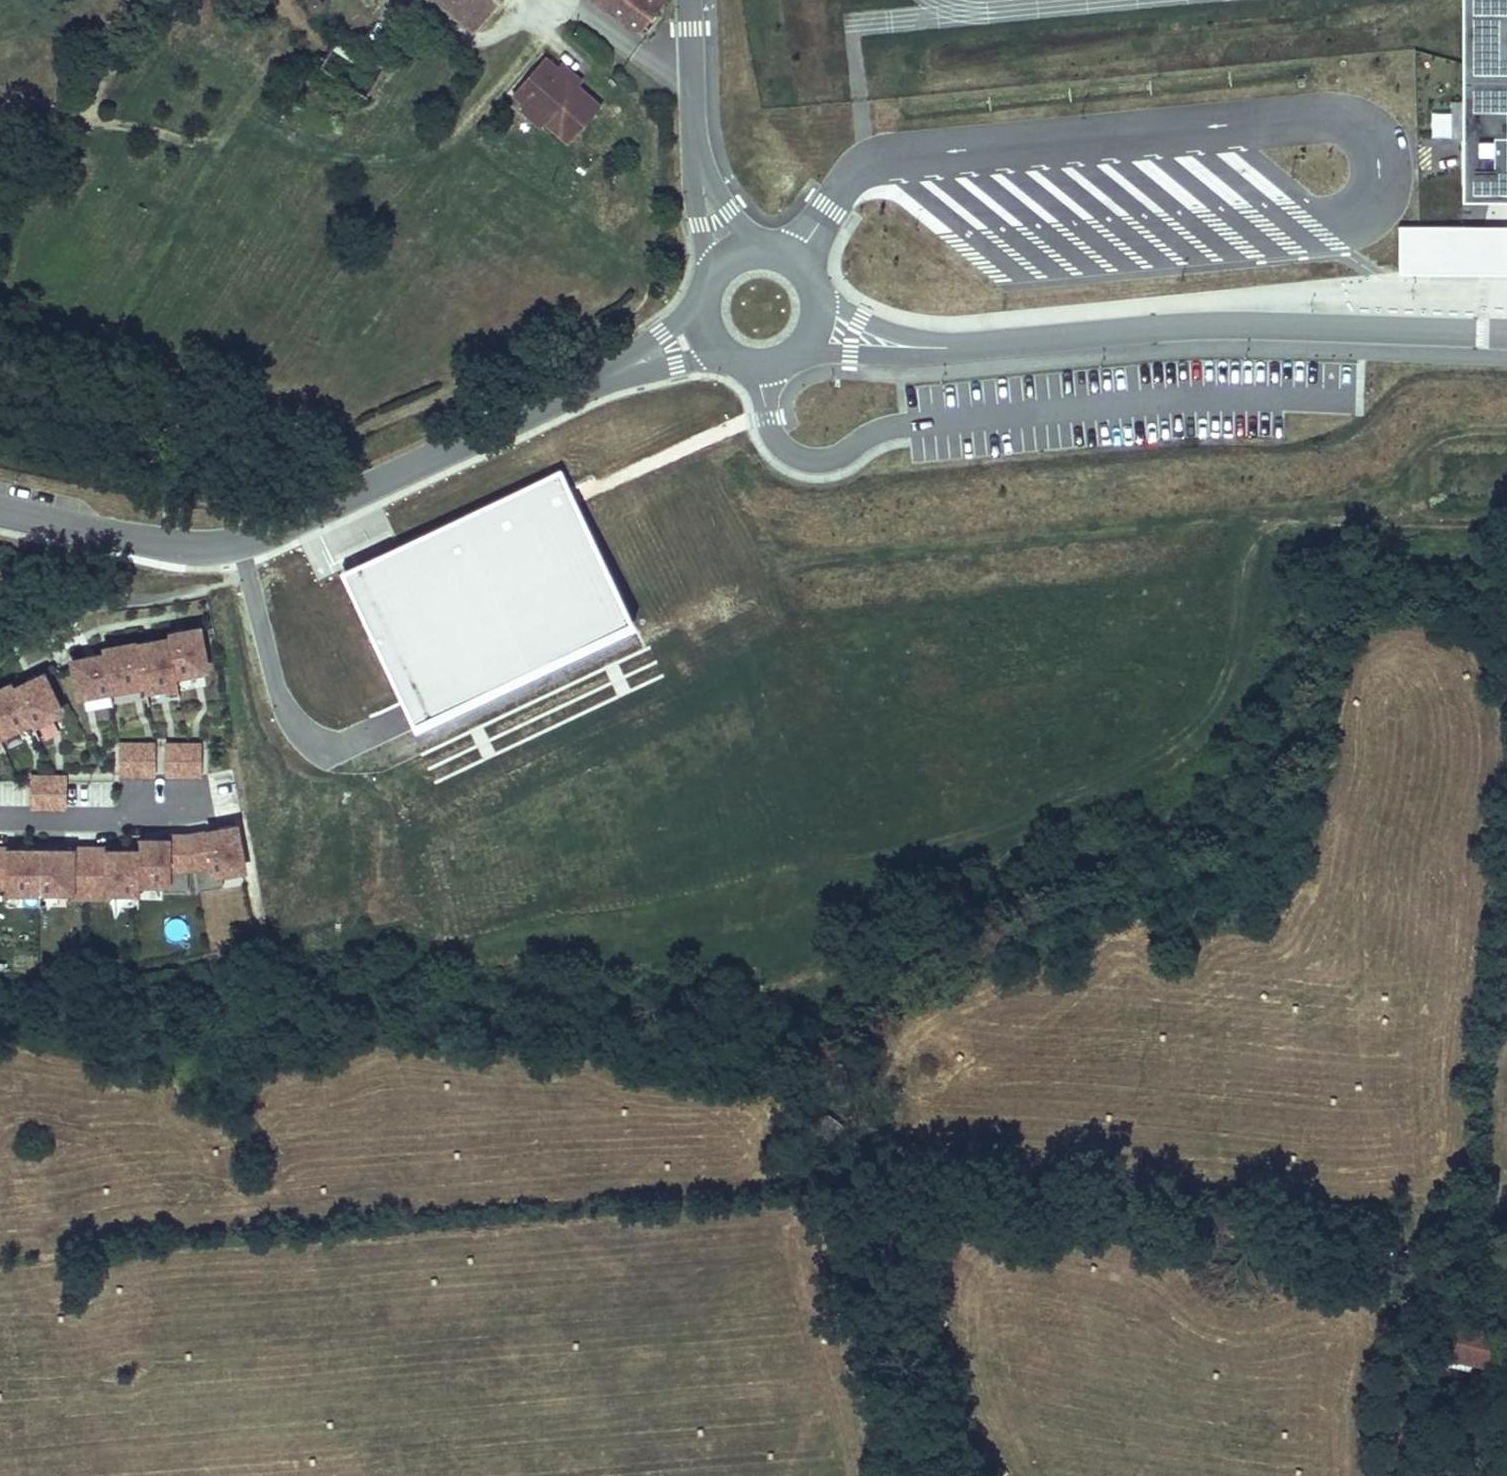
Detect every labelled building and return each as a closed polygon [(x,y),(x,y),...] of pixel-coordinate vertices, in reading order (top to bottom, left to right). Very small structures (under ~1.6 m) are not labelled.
[(322,0),(309,0),(308,1),(308,5),(309,8),(312,10),(315,11),(318,10),(321,8),(322,5),(322,2),(322,0)] [(476,31),(502,0),(440,0),(476,31)] [(604,12),(614,0),(590,0),(604,12)] [(604,12),(638,38),(664,5),(658,0),(614,0),(604,12)] [(1464,181),(1468,181),(1469,165),(1501,160),(1506,130),(1506,0),(1464,0),(1464,62),(1464,181)] [(384,66),(338,38),(320,67),(366,95),(384,66)] [(599,106),(548,65),(515,105),(566,146),(599,106)] [(1464,181),(1464,197),(1506,197),(1506,130),(1501,160),(1469,165),(1468,181),(1464,181)] [(1505,224),(1499,259),(1402,269),(1404,224),(1402,224),(1401,271),(1506,270),(1506,224),(1505,224)] [(1499,259),(1505,224),(1418,224),(1404,224),(1402,269),(1499,259)] [(559,472),(344,570),(414,724),(629,626),(559,472)] [(164,616),(135,630),(137,634),(153,671),(183,657),(164,616)] [(137,634),(109,647),(126,687),(128,691),(145,683),(146,686),(158,681),(153,671),(137,634)] [(109,647),(49,677),(67,714),(126,687),(109,647)] [(35,687),(5,700),(21,736),(22,739),(54,725),(35,687)] [(0,699),(0,745),(21,736),(5,700),(3,697),(0,699)] [(161,745),(125,745),(125,774),(160,774),(161,745)] [(207,746),(171,745),(170,773),(207,774),(207,746)] [(72,778),(36,778),(36,806),(72,807),(72,778)] [(182,842),(168,844),(174,879),(188,877),(190,888),(220,882),(212,834),(182,839),(182,842)] [(149,844),(150,847),(150,879),(174,879),(168,844),(149,844)] [(150,847),(121,846),(121,857),(120,895),(150,896),(150,879),(150,847)] [(93,854),(58,855),(58,891),(90,892),(91,856),(93,854)] [(0,856),(0,902),(26,902),(26,855),(0,856)] [(58,855),(26,855),(26,902),(58,902),(58,891),(58,855)] [(91,856),(90,892),(90,903),(120,903),(120,895),(121,857),(91,856)] [(1446,1364),(1493,1365),(1494,1329),(1448,1327),(1446,1364)]
